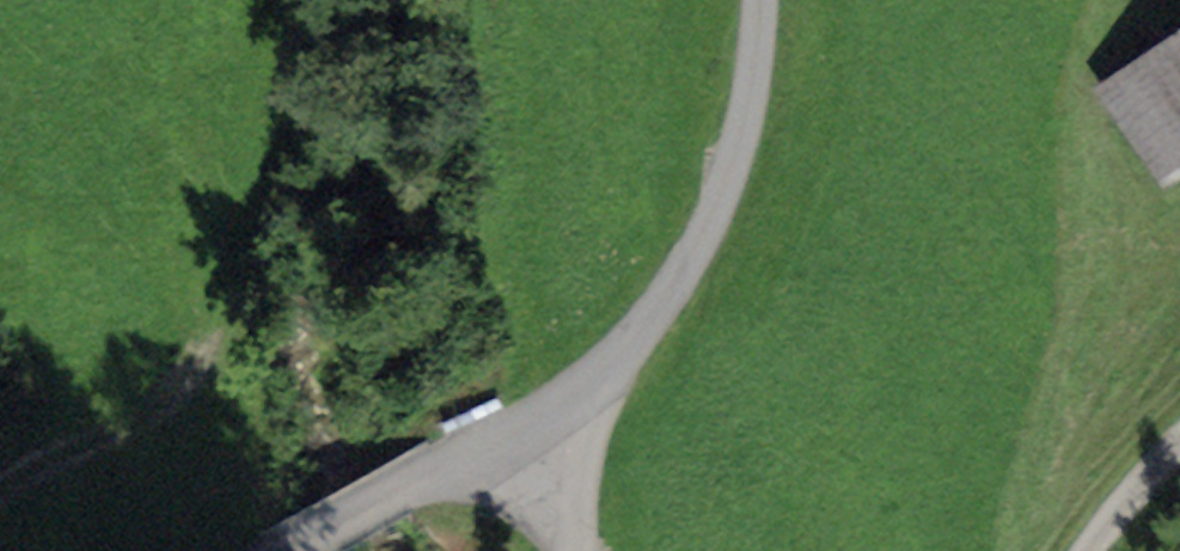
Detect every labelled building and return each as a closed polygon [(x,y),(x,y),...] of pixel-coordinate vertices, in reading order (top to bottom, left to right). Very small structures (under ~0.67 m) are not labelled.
[(1175,164),(1179,161),(1179,61),(1129,94),(1175,164)]
